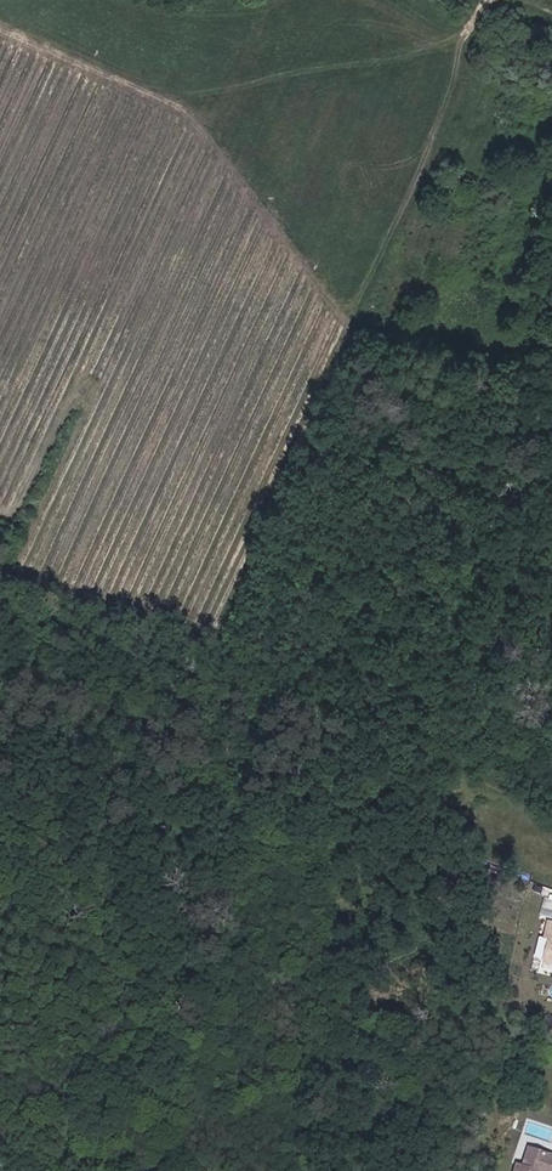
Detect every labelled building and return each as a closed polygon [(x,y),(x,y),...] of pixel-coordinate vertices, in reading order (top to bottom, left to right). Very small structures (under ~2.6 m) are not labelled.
[(545,921),(542,937),(546,938),(544,949),(541,960),(551,963),(551,922),(545,921)] [(544,949),(546,938),(542,937),(537,936),(535,947),(544,949)] [(530,1149),(524,1168),(518,1166),(517,1170),(551,1170),(551,1156),(530,1149)]
